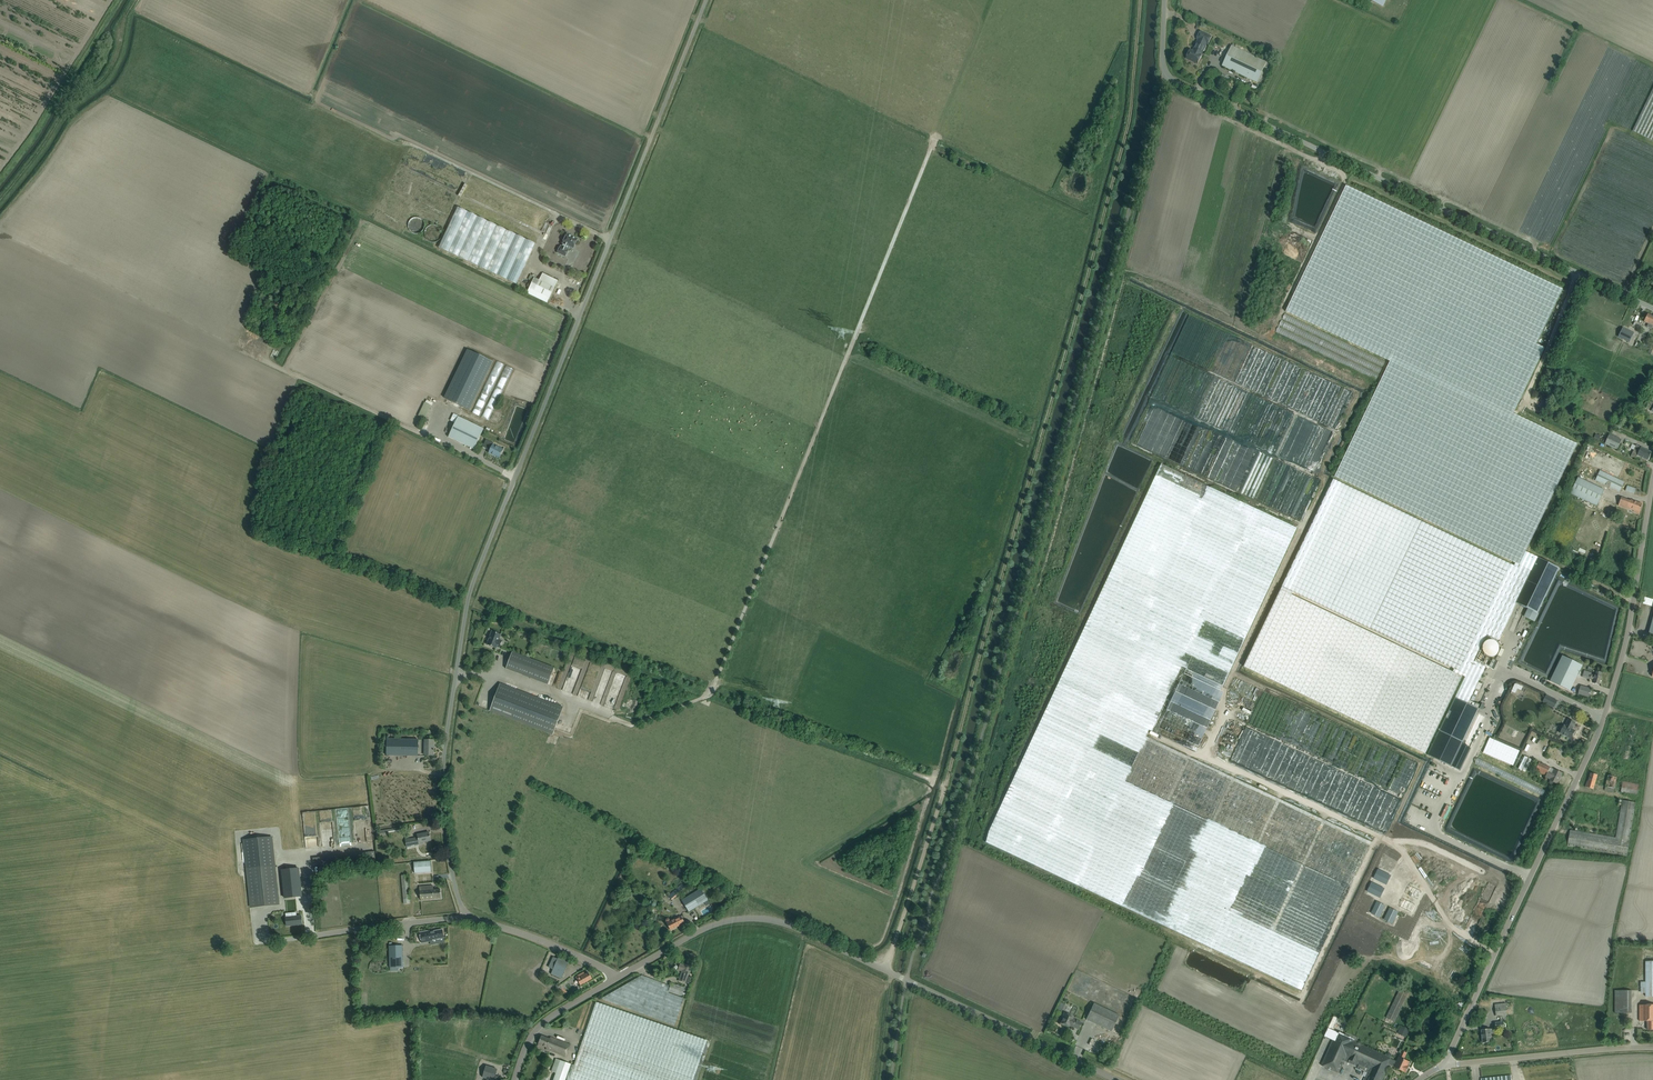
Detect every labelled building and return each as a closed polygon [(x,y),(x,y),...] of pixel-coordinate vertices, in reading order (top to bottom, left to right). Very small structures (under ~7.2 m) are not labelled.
[(1208,44),(1212,37),(1201,31),(1197,39),(1198,40),(1194,48),(1194,49),(1193,51),(1190,50),(1186,59),(1187,57),(1192,59),(1191,61),(1197,64),(1202,55),(1200,55),(1206,43),(1208,44)] [(1257,83),(1267,63),(1232,46),(1222,66),(1257,83)] [(1633,131),(1652,140),(1652,89),(1633,131)] [(1346,186),(1286,311),(1390,361),(1377,389),(1336,475),(1335,476),(1516,563),(1532,571),(1538,557),(1526,552),(1577,444),(1513,414),(1545,348),(1537,344),(1563,289),(1346,186)] [(535,243),(458,207),(439,247),(516,284),(535,243)] [(557,253),(565,256),(568,250),(569,246),(573,248),(574,247),(573,247),(574,245),(575,245),(578,239),(573,237),(573,236),(571,235),(570,235),(567,234),(567,235),(568,235),(566,239),(565,239),(563,243),(561,247),(561,246),(557,253)] [(534,291),(529,288),(527,293),(547,303),(558,280),(543,273),(534,291)] [(1652,326),(1652,316),(1648,314),(1644,322),(1648,324),(1647,327),(1652,329),(1652,326)] [(1630,342),(1634,333),(1623,328),(1619,337),(1630,342)] [(470,343),(447,393),(472,404),(495,355),(470,343)] [(483,399),(477,411),(482,413),(487,401),(483,399)] [(503,421),(505,411),(498,409),(495,419),(503,421)] [(458,416),(448,437),(474,449),(484,428),(458,416)] [(1609,434),(1605,444),(1617,450),(1622,440),(1609,434)] [(489,453),(496,456),(499,458),(503,449),(493,444),(494,443),(490,441),(487,449),(490,450),(489,453)] [(1636,445),(1631,456),(1636,458),(1638,455),(1648,460),(1650,456),(1650,455),(1651,452),(1636,445)] [(1310,994),(1381,841),(1205,758),(1235,694),(1222,687),(1297,526),(1161,462),(990,828),(986,842),(1310,994)] [(1595,481),(1620,492),(1625,482),(1600,470),(1595,481)] [(1570,494),(1597,506),(1604,489),(1578,477),(1570,494)] [(1286,578),(1282,586),(1283,587),(1293,592),(1455,669),(1463,673),(1462,675),(1465,677),(1455,698),(1468,704),(1469,700),(1484,670),(1485,667),(1473,661),(1478,652),(1486,634),(1498,640),(1516,603),(1532,571),(1516,563),(1514,566),(1334,479),(1286,578)] [(1642,504),(1631,500),(1630,501),(1621,497),(1618,505),(1634,511),(1633,512),(1639,514),(1642,504)] [(1532,571),(1516,603),(1528,608),(1524,616),(1527,617),(1535,621),(1538,614),(1538,613),(1559,568),(1538,557),(1532,571)] [(1425,754),(1462,675),(1463,673),(1455,669),(1453,672),(1291,595),(1293,592),(1283,587),(1244,667),(1425,754)] [(499,639),(501,634),(492,631),(487,645),(496,648),(497,646),(497,644),(500,645),(502,641),(499,639)] [(506,668),(548,684),(554,668),(512,652),(506,668)] [(1479,652),(1475,660),(1488,666),(1494,669),(1498,661),(1479,652)] [(1563,654),(1551,680),(1572,690),(1584,664),(1563,654)] [(1601,672),(1597,671),(1595,676),(1591,674),(1591,673),(1584,670),(1582,677),(1590,679),(1589,682),(1599,685),(1601,677),(1600,676),(1601,672)] [(1515,690),(1519,692),(1522,687),(1525,688),(1527,684),(1519,681),(1515,690)] [(490,710),(553,734),(563,708),(500,684),(490,710)] [(1581,685),(1579,690),(1578,694),(1589,697),(1591,689),(1581,685)] [(1550,706),(1554,699),(1546,695),(1543,702),(1550,706)] [(1455,698),(1439,731),(1463,742),(1479,709),(1478,709),(1480,705),(1476,703),(1469,700),(1468,704),(1455,698)] [(1490,725),(1488,728),(1496,732),(1502,718),(1494,715),(1491,720),(1494,721),(1492,726),(1490,725)] [(1566,737),(1567,736),(1571,738),(1573,735),(1574,734),(1575,732),(1575,731),(1572,729),(1575,723),(1568,719),(1565,726),(1564,725),(1560,733),(1564,735),(1564,736),(1566,737)] [(418,756),(418,739),(387,739),(387,755),(418,756)] [(1488,739),(1481,754),(1511,768),(1518,753),(1488,739)] [(434,740),(425,740),(425,755),(433,755),(433,750),(434,750),(434,749),(433,749),(434,740)] [(1539,762),(1535,770),(1546,775),(1545,776),(1550,779),(1549,780),(1550,780),(1549,782),(1549,783),(1550,784),(1552,785),(1553,785),(1554,784),(1554,782),(1557,784),(1562,773),(1555,769),(1550,767),(1539,762)] [(1585,787),(1593,789),(1597,775),(1591,773),(1588,781),(1587,781),(1585,787)] [(1617,777),(1608,775),(1605,790),(1614,792),(1617,777)] [(1623,781),(1621,792),(1637,795),(1639,784),(1623,781)] [(1419,806),(1417,812),(1425,815),(1426,812),(1420,810),(1421,807),(1419,806)] [(1570,830),(1567,846),(1619,855),(1622,839),(1570,830)] [(429,832),(417,834),(418,837),(405,840),(407,847),(423,843),(423,842),(431,840),(429,832)] [(248,879),(251,907),(279,904),(276,879),(282,879),(281,873),(276,873),(272,837),(245,840),(249,879),(248,879)] [(431,861),(414,862),(415,873),(431,871),(431,861)] [(299,868),(282,870),(285,898),(301,896),(299,868)] [(1379,870),(1375,878),(1386,884),(1390,876),(1379,870)] [(407,875),(401,875),(404,904),(410,903),(407,875)] [(690,885),(686,880),(667,895),(671,900),(690,885)] [(1372,882),(1368,890),(1379,896),(1383,888),(1372,882)] [(441,898),(440,889),(433,890),(433,885),(420,886),(421,899),(441,898)] [(1412,886),(1408,894),(1419,899),(1423,891),(1412,886)] [(689,912),(708,900),(701,889),(682,900),(689,912)] [(1406,898),(1402,906),(1413,912),(1417,904),(1406,898)] [(1377,902),(1372,913),(1379,917),(1385,906),(1377,902)] [(1390,908),(1384,919),(1392,923),(1398,912),(1390,908)] [(293,916),(286,917),(286,926),(294,925),(294,924),(296,924),(296,925),(302,924),(301,915),(296,916),(296,912),(292,913),(293,916)] [(685,923),(682,917),(675,920),(675,919),(667,923),(670,930),(685,923)] [(1420,932),(1427,924),(1423,920),(1419,924),(1421,925),(1416,930),(1419,934),(1421,933),(1420,932)] [(1406,925),(1404,928),(1405,929),(1404,932),(1406,933),(1405,934),(1407,936),(1409,933),(1412,928),(1406,925)] [(432,939),(444,937),(442,929),(432,931),(432,930),(429,930),(428,930),(429,931),(420,932),(422,943),(433,941),(432,939)] [(1436,968),(1451,933),(1442,930),(1439,938),(1435,937),(1431,947),(1439,950),(1435,960),(1431,959),(1428,965),(1436,968)] [(446,959),(446,947),(440,947),(440,943),(419,943),(419,952),(413,952),(413,959),(446,959)] [(390,967),(403,967),(402,945),(389,946),(390,967)] [(568,963),(558,959),(551,974),(561,978),(568,963)] [(682,971),(678,980),(686,983),(691,966),(684,963),(684,965),(680,964),(678,970),(682,971)] [(592,979),(588,972),(581,977),(582,979),(578,981),(580,985),(592,979)] [(601,998),(674,1025),(684,998),(668,993),(669,991),(682,996),(684,987),(671,983),(671,986),(642,975),(601,998)] [(1408,993),(1400,989),(1386,1018),(1394,1022),(1408,993)] [(1630,1013),(1630,991),(1615,990),(1615,1013),(1630,1013)] [(571,1064),(565,1079),(694,1079),(707,1040),(674,1029),(596,1002),(586,1030),(574,1065),(571,1064)] [(1086,1019),(1111,1031),(1119,1015),(1094,1003),(1086,1019)] [(1639,1005),(1639,1021),(1647,1021),(1647,1030),(1652,1030),(1652,1005),(1639,1005)] [(1495,1008),(1496,1016),(1507,1015),(1506,1007),(1495,1008)] [(1082,1023),(1072,1018),(1073,1017),(1064,1013),(1062,1018),(1063,1018),(1061,1023),(1069,1026),(1069,1025),(1079,1029),(1082,1023)] [(1405,1027),(1401,1035),(1406,1037),(1409,1029),(1405,1027)] [(1494,1033),(1493,1029),(1493,1028),(1481,1030),(1483,1043),(1491,1042),(1491,1034),(1494,1033)] [(1321,1066),(1338,1073),(1344,1061),(1356,1066),(1357,1064),(1359,1064),(1357,1068),(1364,1071),(1366,1067),(1369,1069),(1367,1073),(1365,1077),(1364,1079),(1382,1079),(1386,1072),(1384,1071),(1388,1063),(1395,1067),(1394,1067),(1406,1073),(1409,1066),(1408,1065),(1409,1062),(1408,1061),(1404,1059),(1407,1053),(1402,1050),(1397,1061),(1390,1058),(1356,1042),(1344,1036),(1336,1033),(1321,1066)] [(542,1035),(538,1044),(547,1047),(546,1049),(566,1056),(570,1045),(551,1037),(550,1039),(542,1035)] [(571,1064),(556,1059),(551,1071),(556,1073),(553,1079),(565,1079),(571,1064)] [(483,1077),(494,1079),(497,1069),(486,1066),(483,1077)]
